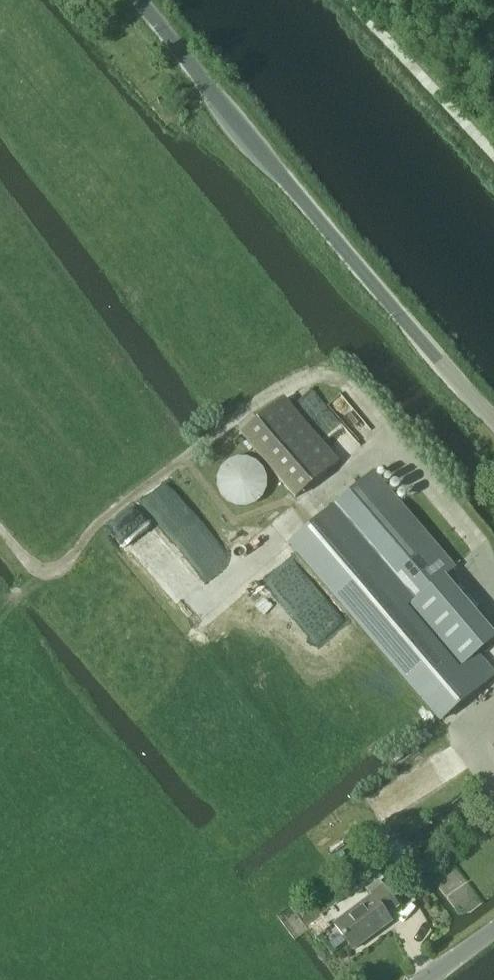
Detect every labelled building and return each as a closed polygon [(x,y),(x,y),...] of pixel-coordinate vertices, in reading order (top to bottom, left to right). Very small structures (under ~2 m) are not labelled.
[(295,498),(338,462),(284,399),(241,435),(295,498)] [(287,546),(439,723),(493,676),(493,670),(479,652),(493,639),(493,635),(444,576),(454,568),(373,473),(287,546)] [(372,858),(389,881),(409,867),(392,843),(372,858)] [(386,916),(398,907),(378,881),(365,891),(370,898),(333,926),(352,951),(390,922),(386,916)]
